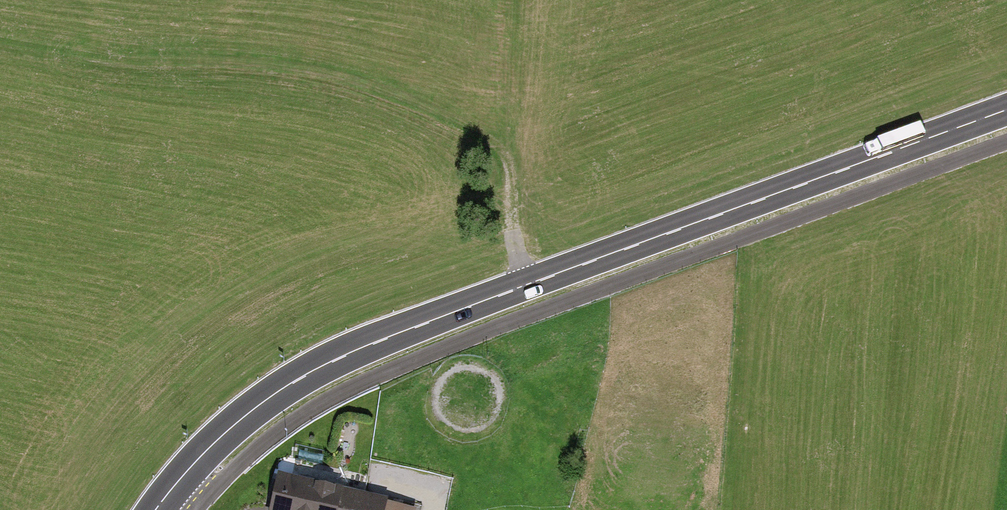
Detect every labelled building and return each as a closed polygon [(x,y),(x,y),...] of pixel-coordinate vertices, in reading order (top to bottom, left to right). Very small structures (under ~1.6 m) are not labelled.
[(418,505),(365,492),(288,473),(279,509),(417,509),(418,505)]
